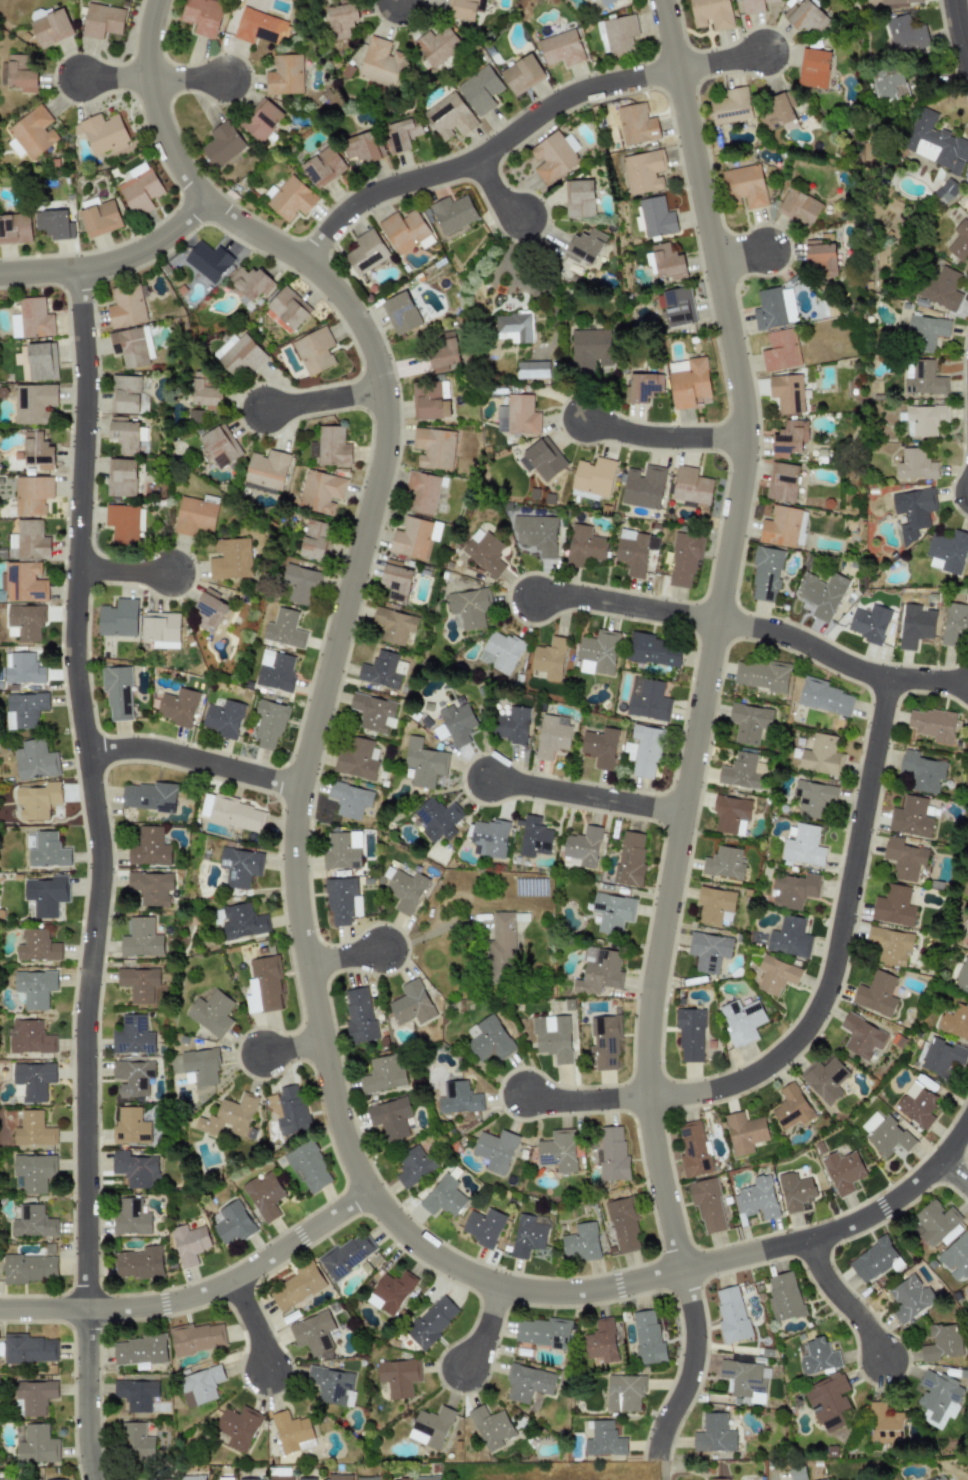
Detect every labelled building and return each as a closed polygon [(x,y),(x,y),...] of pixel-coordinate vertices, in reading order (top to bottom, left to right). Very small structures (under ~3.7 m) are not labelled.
[(225,3),(214,0),(185,0),(179,20),(195,25),(192,34),(214,40),(225,3)] [(450,17),(473,21),(475,11),(483,12),(485,0),(453,0),(450,17)] [(692,28),(709,26),(710,31),(732,28),(728,0),(688,0),(692,28)] [(742,15),(764,12),(763,3),(780,1),(780,0),(740,0),(742,15)] [(829,22),(809,0),(801,0),(783,17),(799,34),(808,25),(816,34),(829,22)] [(879,8),(921,6),(921,0),(879,0),(879,8)] [(81,36),(102,40),(103,32),(120,35),(125,10),(86,3),(81,36)] [(332,40),(352,37),(350,22),(359,21),(356,3),(326,8),(332,40)] [(254,37),(283,46),(291,22),(243,7),(233,37),(252,44),(254,37)] [(73,36),(64,9),(29,21),(38,48),(73,36)] [(924,24),(914,26),(911,13),(885,20),(895,56),(930,46),(924,24)] [(433,36),(428,30),(411,44),(433,69),(462,44),(445,25),(433,36)] [(537,40),(545,65),(562,60),(564,66),(585,60),(575,28),(537,40)] [(390,41),(369,36),(358,77),(397,88),(405,57),(387,52),(390,41)] [(824,89),(831,52),(802,47),(796,85),(824,89)] [(499,72),(514,97),(545,78),(530,53),(499,72)] [(19,93),(37,93),(37,70),(27,70),(28,55),(7,54),(7,63),(2,63),(2,87),(19,87),(19,93)] [(265,71),(265,94),(302,93),(301,54),(272,55),(272,71),(265,71)] [(477,118),(496,105),(490,97),(503,88),(488,64),(456,85),(477,118)] [(909,95),(900,65),(871,73),(879,103),(909,95)] [(713,125),(751,119),(747,86),(725,90),(726,98),(709,100),(713,125)] [(794,105),(788,90),(765,100),(768,109),(757,114),(765,132),(795,119),(789,107),(794,105)] [(475,128),(452,93),(422,112),(441,142),(456,133),(459,138),(475,128)] [(240,126),(261,144),(284,115),(264,98),(259,104),(259,103),(240,126)] [(616,107),(621,145),(659,140),(656,117),(646,118),(644,103),(616,107)] [(6,130),(13,138),(6,143),(18,157),(24,152),(30,161),(59,139),(49,126),(54,122),(40,104),(6,130)] [(960,173),(967,154),(967,142),(933,127),(938,114),(920,106),(902,149),(960,173)] [(78,122),(92,158),(129,143),(118,114),(102,120),(99,113),(78,122)] [(422,135),(418,117),(384,125),(391,154),(411,149),(408,139),(422,135)] [(213,140),(200,147),(213,169),(245,149),(227,120),(208,131),(213,140)] [(351,171),(383,157),(372,129),(340,142),(351,171)] [(536,164),(533,166),(544,185),(579,164),(558,130),(527,149),(536,164)] [(300,166),(316,190),(347,168),(330,145),(300,166)] [(621,156),(627,195),(663,190),(660,173),(666,172),(662,150),(621,156)] [(153,208),(149,200),(163,193),(150,166),(147,168),(144,162),(119,174),(123,182),(117,185),(133,218),(153,208)] [(767,205),(759,164),(721,171),(727,202),(744,199),(746,210),(767,205)] [(264,203),(286,223),(297,211),(303,216),(318,199),(291,174),(264,203)] [(564,181),(565,218),(594,217),(593,180),(564,181)] [(776,212),(810,228),(822,203),(788,187),(776,212)] [(450,202),(448,196),(428,205),(442,236),(478,219),(467,194),(450,202)] [(644,238),(677,233),(674,211),(665,212),(663,196),(636,200),(638,216),(634,217),(636,230),(643,229),(644,238)] [(122,228),(115,200),(79,210),(86,237),(122,228)] [(418,243),(421,248),(434,241),(415,208),(399,217),(396,211),(377,222),(397,255),(418,243)] [(34,211),(35,231),(45,230),(45,239),(74,238),(73,222),(68,222),(67,210),(34,211)] [(30,214),(0,215),(0,244),(31,243),(30,214)] [(963,264),(967,258),(967,223),(963,218),(952,231),(957,236),(945,249),(963,264)] [(344,254),(355,275),(389,258),(372,228),(353,238),(358,247),(344,254)] [(835,276),(834,233),(820,234),(820,240),(803,240),(804,266),(824,265),(824,276),(835,276)] [(183,261),(214,285),(234,258),(217,245),(213,251),(198,240),(183,261)] [(683,254),(673,255),(671,242),(650,244),(651,253),(645,253),(648,273),(655,272),(656,278),(676,276),(676,278),(686,277),(683,254)] [(226,280),(253,305),(273,282),(256,266),(248,274),(239,266),(226,280)] [(955,310),(961,293),(953,290),(959,272),(940,266),(936,277),(924,273),(916,297),(955,310)] [(110,329),(146,321),(139,283),(110,289),(113,305),(105,307),(110,329)] [(291,332),(312,310),(285,286),(262,310),(280,328),(284,324),(291,332)] [(790,288),(781,290),(781,286),(756,291),(759,308),(751,309),(755,330),(796,322),(790,288)] [(667,327),(695,323),(690,287),(657,291),(659,308),(665,307),(667,327)] [(379,303),(396,337),(422,324),(405,290),(379,303)] [(18,298),(19,314),(9,315),(10,338),(54,336),(53,314),(44,314),(44,297),(18,298)] [(495,314),(496,339),(511,338),(511,343),(532,343),(531,313),(495,314)] [(932,352),(934,336),(947,337),(950,320),(910,315),(906,349),(932,352)] [(109,332),(112,354),(121,353),(123,369),(153,365),(147,327),(109,332)] [(306,377),(335,366),(327,348),(333,345),(326,327),(291,341),(306,377)] [(799,367),(794,328),(765,332),(767,349),(760,350),(763,372),(799,367)] [(571,330),(572,372),(595,372),(595,366),(611,365),(610,329),(571,330)] [(430,369),(459,365),(454,330),(437,333),(438,343),(426,345),(430,369)] [(251,372),(268,357),(245,332),(237,339),(233,335),(212,354),(232,377),(245,365),(251,372)] [(14,364),(21,364),(22,381),(56,380),(55,343),(19,345),(20,353),(13,354),(14,364)] [(705,357),(667,361),(672,409),(711,404),(705,357)] [(946,377),(933,377),(933,360),(904,359),(904,394),(946,394),(946,377)] [(549,378),(548,361),(516,362),(517,379),(549,378)] [(222,388),(206,387),(207,372),(193,371),(192,405),(222,406),(222,388)] [(647,404),(647,392),(661,392),(662,374),(629,373),(628,387),(624,386),(623,403),(647,404)] [(802,414),(802,375),(768,376),(769,398),(777,398),(777,414),(802,414)] [(450,417),(449,400),(440,401),(440,383),(412,385),(413,419),(450,417)] [(15,424),(48,424),(48,407),(57,407),(56,384),(14,385),(15,424)] [(533,394),(507,394),(507,406),(497,406),(496,432),(540,433),(540,412),(532,412),(533,394)] [(935,437),(935,424),(947,424),(947,406),(906,406),(905,436),(935,437)] [(118,455),(138,455),(138,442),(146,442),(146,427),(138,427),(139,422),(126,421),(126,418),(109,417),(108,439),(118,439),(118,455)] [(806,443),(807,420),(781,420),(781,435),(772,435),(771,458),(788,458),(788,453),(800,453),(800,443),(806,443)] [(240,457),(225,424),(200,435),(215,468),(240,457)] [(351,444),(343,443),(344,426),(318,426),(317,442),(309,442),(308,457),(318,457),(317,465),(350,466),(351,444)] [(455,432),(413,427),(411,450),(417,451),(416,468),(451,471),(455,432)] [(23,432),(24,465),(37,465),(37,470),(53,469),(53,447),(44,447),(44,431),(23,432)] [(567,465),(545,435),(522,452),(544,482),(567,465)] [(895,478),(937,478),(937,460),(923,460),(923,448),(901,448),(901,463),(896,463),(895,478)] [(290,455),(268,449),(266,456),(250,452),(242,486),(280,496),(290,455)] [(576,460),(570,490),(609,497),(616,461),(595,457),(593,464),(576,460)] [(136,460),(112,459),(112,470),(107,470),(106,496),(135,497),(136,460)] [(798,465),(771,462),(767,499),(794,502),(798,465)] [(659,510),(665,468),(643,464),(642,470),(625,468),(620,504),(659,510)] [(671,500),(710,504),(713,479),(696,477),(698,468),(675,465),(671,500)] [(332,515),(335,500),(342,502),(347,479),(306,469),(297,507),(332,515)] [(433,516),(441,477),(411,471),(403,509),(433,516)] [(15,516),(44,516),(44,499),(53,499),(52,476),(15,477),(15,516)] [(890,494),(893,515),(903,513),(904,524),(898,524),(901,545),(917,543),(915,529),(929,527),(927,512),(936,511),(933,488),(890,494)] [(218,503),(179,496),(173,533),(193,536),(194,531),(212,534),(218,503)] [(761,519),(757,542),(793,548),(800,509),(772,504),(769,520),(761,519)] [(104,525),(112,526),(111,544),(136,545),(137,531),(143,531),(143,507),(105,505),(104,525)] [(805,514),(801,513),(795,544),(801,545),(804,531),(802,531),(805,514)] [(556,559),(557,517),(514,515),(513,546),(539,546),(538,558),(556,559)] [(433,522),(404,516),(401,531),(393,529),(388,553),(425,561),(433,522)] [(334,526),(308,518),(297,555),(323,562),(334,526)] [(8,558),(49,559),(50,537),(42,536),(43,520),(16,519),(16,534),(9,534),(8,558)] [(591,526),(571,523),(565,565),(582,568),(584,558),(604,561),(608,539),(590,536),(591,526)] [(460,552),(495,578),(505,565),(496,559),(505,546),(478,527),(460,552)] [(614,562),(627,564),(626,576),(643,579),(650,534),(619,529),(614,562)] [(959,575),(967,544),(967,533),(952,529),(949,539),(931,534),(925,556),(931,557),(928,566),(959,575)] [(667,585),(693,589),(701,536),(675,532),(667,585)] [(209,579),(251,577),(249,538),(214,540),(215,556),(208,556),(209,579)] [(772,603),(774,589),(777,590),(783,550),(754,546),(751,566),(755,566),(750,599),(772,603)] [(386,597),(404,603),(414,569),(386,560),(379,583),(389,586),(386,597)] [(5,602),(47,601),(47,578),(39,578),(39,562),(5,562),(5,575),(4,575),(5,602)] [(291,583),(288,602),(311,606),(317,571),(284,564),(281,582),(291,583)] [(829,624),(847,579),(830,572),(826,582),(804,573),(794,597),(814,605),(810,616),(829,624)] [(446,594),(449,616),(454,615),(456,631),(485,627),(483,610),(492,609),(489,588),(446,594)] [(193,625),(214,635),(229,602),(203,590),(195,608),(200,610),(193,625)] [(137,599),(115,599),(115,606),(98,606),(97,635),(136,637),(137,599)] [(966,614),(967,605),(946,602),(941,642),(959,644),(960,638),(967,639),(967,614),(966,614)] [(854,608),(846,632),(880,644),(891,610),(871,603),(868,613),(854,608)] [(897,649),(915,651),(916,638),(932,640),(935,611),(920,610),(920,605),(902,603),(897,649)] [(17,641),(42,642),(43,606),(7,605),(6,636),(17,636),(17,641)] [(303,649),(307,632),(294,629),(298,611),(276,606),(272,624),(265,622),(261,639),(303,649)] [(414,634),(418,618),(377,607),(372,623),(382,626),(379,640),(403,647),(407,632),(414,634)] [(152,648),(179,648),(180,613),(142,612),(141,640),(152,640),(152,648)] [(618,632),(596,629),(595,638),(579,636),(576,660),(580,661),(579,671),(613,675),(618,632)] [(476,658),(507,676),(526,644),(509,634),(507,638),(492,630),(476,658)] [(626,660),(679,667),(682,641),(629,634),(626,660)] [(530,670),(544,673),(544,680),(560,682),(566,638),(550,636),(549,647),(533,645),(530,670)] [(360,663),(356,679),(398,691),(405,668),(396,665),(399,655),(377,648),(372,666),(360,663)] [(296,655),(261,650),(255,686),(290,691),(296,655)] [(45,667),(38,666),(38,653),(4,652),(4,682),(45,683),(45,667)] [(732,684),(785,693),(789,667),(736,658),(732,684)] [(132,720),(129,666),(100,668),(101,693),(107,692),(108,721),(132,720)] [(828,682),(804,675),(796,703),(848,718),(854,696),(826,687),(828,682)] [(625,715),(667,721),(671,698),(662,697),(664,681),(631,676),(625,715)] [(155,719),(191,727),(199,692),(177,687),(175,695),(161,692),(155,719)] [(357,727),(385,734),(387,726),(392,728),(398,703),(352,692),(348,708),(361,712),(357,727)] [(48,711),(48,694),(6,693),(6,729),(37,729),(37,710),(48,711)] [(207,704),(201,727),(216,730),(215,736),(236,741),(244,704),(223,699),(221,707),(207,704)] [(287,706),(258,699),(254,715),(259,716),(253,738),(258,740),(256,747),(276,752),(287,706)] [(468,741),(465,732),(478,727),(467,699),(438,711),(453,747),(468,741)] [(757,746),(760,729),(769,731),(772,709),(730,703),(727,722),(736,723),(733,743),(757,746)] [(529,707),(508,706),(508,716),(493,715),(492,736),(507,738),(506,744),(526,745),(529,707)] [(956,715),(910,707),(906,727),(914,728),(913,734),(933,737),(931,743),(950,746),(956,715)] [(568,750),(571,726),(556,724),(557,716),(541,714),(535,759),(551,761),(552,749),(568,750)] [(631,776),(655,780),(662,729),(632,724),(630,741),(627,741),(624,759),(633,761),(631,776)] [(580,754),(596,756),(594,769),(613,771),(617,729),(602,727),(601,733),(582,731),(580,754)] [(810,750),(801,749),(798,769),(840,776),(844,754),(834,752),(837,736),(813,732),(810,750)] [(433,789),(434,774),(446,776),(449,753),(420,749),(421,737),(407,735),(404,767),(412,767),(410,786),(433,789)] [(374,780),(378,761),(369,759),(373,740),(350,736),(347,747),(339,745),(333,772),(374,780)] [(16,780),(59,776),(57,752),(46,753),(44,739),(20,741),(21,749),(13,749),(16,780)] [(899,772),(910,774),(907,789),(936,794),(939,779),(944,780),(947,763),(918,758),(919,751),(903,749),(899,772)] [(717,783),(759,789),(762,771),(754,770),(756,754),(734,750),(731,767),(720,766),(717,783)] [(837,786),(796,780),(793,796),(799,797),(797,815),(818,818),(821,802),(835,804),(837,786)] [(20,821),(52,820),(51,805),(61,804),(60,781),(44,782),(44,787),(15,788),(15,804),(19,804),(20,821)] [(175,812),(177,786),(123,781),(121,807),(175,812)] [(370,808),(374,791),(331,782),(327,798),(338,800),(335,815),(359,821),(363,806),(370,808)] [(887,831),(930,839),(934,819),(923,817),(926,798),(904,794),(901,809),(891,807),(887,831)] [(711,831),(744,836),(750,800),(716,795),(711,831)] [(432,844),(441,836),(445,841),(456,832),(451,826),(464,815),(452,802),(443,810),(431,796),(412,812),(424,827),(420,831),(432,844)] [(265,808),(214,797),(209,822),(260,833),(265,808)] [(540,817),(525,814),(517,855),(533,858),(534,852),(548,855),(553,829),(538,826),(540,817)] [(472,855),(504,858),(508,823),(470,819),(468,843),(473,844),(472,855)] [(819,826),(796,823),(794,840),(783,838),(780,860),(823,866),(826,848),(817,847),(819,826)] [(601,827),(584,825),(582,836),(564,834),(561,855),(579,858),(578,867),(594,870),(601,827)] [(170,865),(171,844),(162,844),(162,826),(138,826),(138,845),(128,845),(128,864),(170,865)] [(35,849),(28,850),(28,866),(70,865),(70,848),(58,848),(57,831),(35,831),(35,849)] [(640,887),(646,834),(621,831),(614,884),(640,887)] [(361,869),(361,832),(327,832),(327,852),(322,852),(322,869),(361,869)] [(915,883),(918,865),(925,866),(928,849),(902,845),(903,838),(886,835),(882,858),(895,861),(892,879),(915,883)] [(741,849),(715,845),(713,858),(703,857),(700,874),(742,880),(744,864),(739,863),(741,849)] [(260,876),(263,852),(220,848),(218,867),(226,868),(224,887),(248,890),(249,875),(260,876)] [(393,910),(410,917),(427,878),(413,872),(411,876),(393,869),(384,892),(398,897),(393,910)] [(126,890),(140,891),(140,906),(169,906),(169,891),(173,891),(173,873),(126,873),(126,890)] [(774,874),(770,906),(801,911),(803,896),(817,898),(820,875),(804,873),(803,878),(774,874)] [(34,918),(57,918),(57,902),(68,902),(68,875),(50,875),(50,879),(24,879),(24,900),(34,900),(34,918)] [(328,926),(349,926),(349,916),(359,916),(358,878),(326,879),(328,926)] [(870,920),(913,926),(916,906),(907,905),(910,887),(887,884),(884,898),(873,896),(870,920)] [(697,923),(719,927),(721,919),(730,921),(736,893),(699,886),(696,903),(701,904),(697,923)] [(597,932),(620,935),(622,921),(633,923),(636,898),(593,893),(591,912),(599,913),(597,932)] [(269,932),(267,914),(253,916),(251,902),(221,907),(223,922),(221,922),(224,940),(269,932)] [(513,912),(492,912),(493,940),(487,940),(488,976),(514,975),(513,912)] [(808,958),(812,936),(802,934),(805,918),(781,914),(778,931),(769,929),(765,951),(808,958)] [(153,917),(129,917),(129,936),(120,936),(120,956),(163,956),(163,935),(153,935),(153,917)] [(876,961),(903,967),(907,951),(910,951),(914,935),(870,925),(866,941),(879,945),(876,961)] [(61,943),(48,943),(48,929),(23,928),(23,935),(16,935),(16,960),(60,960),(61,943)] [(717,974),(720,958),(729,959),(732,938),(690,932),(686,955),(696,956),(694,971),(717,974)] [(571,992),(598,996),(599,986),(621,989),(623,972),(618,971),(621,951),(585,947),(580,980),(573,979),(571,992)] [(802,969),(763,954),(757,969),(763,972),(756,989),(778,998),(784,981),(796,986),(802,969)] [(248,959),(251,979),(247,980),(249,995),(244,996),(247,1014),(283,1009),(277,956),(248,959)] [(962,957),(951,988),(967,994),(967,959),(962,957)] [(130,1004),(152,1004),(153,987),(159,987),(159,969),(116,969),(116,986),(130,986),(130,1004)] [(850,1003),(891,1018),(898,999),(890,996),(897,977),(874,969),(867,988),(857,984),(850,1003)] [(15,972),(14,1003),(23,1003),(23,1010),(47,1010),(48,991),(56,992),(56,972),(15,972)] [(435,1016),(419,977),(399,986),(403,996),(387,1003),(397,1025),(415,1017),(418,1024),(435,1016)] [(376,1039),(367,986),(342,991),(351,1044),(376,1039)] [(204,1002),(197,997),(184,1015),(219,1040),(233,1021),(225,1016),(234,1003),(214,988),(204,1002)] [(719,1006),(728,1032),(726,1033),(731,1048),(758,1038),(753,1027),(766,1022),(758,1000),(739,1007),(737,999),(719,1006)] [(955,1002),(951,1014),(942,1011),(935,1029),(967,1040),(967,1007),(955,1002)] [(702,1062),(703,1009),(678,1009),(677,1062),(702,1062)] [(888,1035),(847,1012),(839,1027),(850,1033),(842,1048),(867,1061),(874,1048),(879,1051),(888,1035)] [(496,1062),(516,1050),(492,1013),(466,1030),(472,1039),(466,1043),(479,1062),(492,1054),(496,1062)] [(155,1053),(154,1032),(146,1032),(145,1014),(121,1015),(122,1031),(111,1031),(112,1053),(155,1053)] [(590,1017),(591,1046),(588,1046),(589,1058),(594,1058),(594,1070),(618,1069),(616,1037),(621,1037),(620,1015),(590,1017)] [(533,1017),(533,1054),(554,1053),(554,1064),(570,1064),(569,1016),(533,1017)] [(42,1020),(12,1020),(12,1027),(9,1027),(8,1052),(55,1053),(55,1035),(42,1035),(42,1020)] [(967,1050),(930,1037),(919,1068),(947,1078),(952,1062),(963,1066),(967,1050)] [(181,1052),(184,1083),(194,1082),(194,1087),(217,1085),(215,1068),(219,1067),(217,1048),(181,1052)] [(405,1085),(399,1053),(368,1059),(371,1074),(358,1077),(361,1094),(405,1085)] [(843,1092),(836,1085),(849,1074),(833,1056),(822,1067),(815,1059),(798,1075),(827,1107),(843,1092)] [(112,1061),(112,1081),(119,1081),(119,1096),(147,1097),(148,1078),(154,1079),(154,1062),(112,1061)] [(54,1063),(12,1064),(13,1085),(22,1084),(23,1102),(46,1102),(46,1083),(55,1083),(54,1063)] [(437,1113),(483,1111),(482,1093),(469,1094),(468,1080),(436,1082),(437,1113)] [(930,1113),(939,1099),(912,1080),(893,1108),(925,1130),(935,1117),(930,1113)] [(783,1131),(798,1121),(801,1126),(815,1117),(793,1081),(778,1090),(784,1101),(770,1110),(783,1131)] [(279,1087),(280,1094),(270,1096),(276,1135),(308,1130),(300,1084),(279,1087)] [(258,1097),(242,1092),(238,1104),(220,1098),(214,1120),(198,1115),(193,1129),(221,1138),(223,1131),(245,1138),(258,1097)] [(365,1107),(370,1126),(380,1124),(385,1142),(409,1136),(404,1118),(411,1116),(407,1096),(365,1107)] [(115,1143),(150,1143),(150,1122),(140,1122),(140,1107),(115,1107),(115,1143)] [(55,1145),(56,1127),(42,1127),(42,1110),(20,1110),(20,1128),(14,1127),(13,1144),(55,1145)] [(862,1138),(883,1158),(895,1145),(904,1153),(914,1141),(886,1115),(882,1119),(873,1111),(859,1126),(867,1133),(862,1138)] [(725,1115),(732,1157),(753,1154),(752,1143),(768,1141),(764,1117),(744,1120),(742,1112),(725,1115)] [(684,1179),(712,1172),(699,1119),(676,1125),(683,1154),(678,1156),(684,1179)] [(599,1127),(600,1181),(627,1180),(625,1126),(599,1127)] [(480,1131),(471,1154),(487,1160),(484,1169),(503,1177),(519,1136),(500,1129),(497,1138),(480,1131)] [(536,1141),(537,1165),(555,1164),(556,1173),(575,1172),(574,1129),(550,1130),(551,1141),(536,1141)] [(333,1181),(309,1139),(284,1154),(307,1196),(333,1181)] [(402,1189),(436,1171),(421,1144),(395,1157),(402,1172),(395,1175),(402,1189)] [(157,1156),(129,1157),(129,1150),(112,1151),(112,1174),(125,1174),(125,1188),(149,1188),(149,1180),(158,1179),(157,1156)] [(838,1198),(854,1191),(851,1183),(866,1176),(855,1150),(837,1158),(835,1152),(820,1159),(838,1198)] [(55,1155),(13,1156),(13,1177),(22,1177),(22,1194),(46,1193),(46,1178),(55,1178),(55,1155)] [(280,1215),(273,1203),(286,1196),(270,1171),(257,1180),(255,1177),(241,1186),(265,1225),(280,1215)] [(785,1214),(803,1211),(801,1202),(816,1199),(812,1177),(797,1180),(795,1172),(777,1175),(785,1214)] [(452,1218),(467,1201),(453,1188),(457,1183),(446,1173),(418,1204),(431,1215),(439,1206),(452,1218)] [(770,1174),(752,1177),(754,1187),(732,1191),(737,1217),(760,1212),(761,1220),(778,1216),(770,1174)] [(701,1235),(726,1230),(715,1177),(690,1182),(701,1235)] [(606,1202),(616,1254),(641,1249),(631,1197),(606,1202)] [(151,1213),(139,1212),(139,1198),(116,1198),(115,1234),(150,1235),(151,1213)] [(929,1249),(961,1219),(950,1206),(944,1211),(933,1198),(906,1223),(929,1249)] [(223,1247),(254,1232),(238,1199),(217,1209),(223,1220),(212,1225),(223,1247)] [(56,1218),(44,1219),(44,1204),(18,1204),(19,1219),(11,1219),(12,1236),(57,1236),(56,1218)] [(483,1215),(470,1210),(459,1234),(492,1248),(506,1215),(487,1207),(483,1215)] [(511,1257),(527,1259),(528,1247),(544,1249),(548,1219),(516,1215),(511,1257)] [(573,1224),(575,1234),(561,1236),(564,1261),(599,1257),(595,1221),(573,1224)] [(197,1265),(194,1252),(211,1248),(205,1226),(187,1230),(185,1225),(170,1228),(180,1269),(197,1265)] [(936,1257),(949,1271),(947,1273),(958,1284),(967,1274),(967,1227),(936,1257)] [(377,1250),(361,1228),(318,1259),(333,1281),(377,1250)] [(847,1263),(864,1285),(889,1265),(894,1271),(904,1263),(883,1235),(847,1263)] [(113,1253),(114,1279),(162,1277),(161,1245),(140,1246),(140,1252),(113,1253)] [(3,1255),(3,1284),(28,1285),(28,1280),(56,1280),(56,1256),(3,1255)] [(280,1312),(326,1286),(312,1263),(267,1290),(280,1312)] [(366,1301),(393,1318),(416,1279),(403,1270),(397,1280),(383,1272),(366,1301)] [(763,1278),(775,1322),(804,1314),(792,1270),(763,1278)] [(888,1291),(898,1306),(891,1311),(900,1325),(934,1302),(914,1272),(888,1291)] [(714,1291),(721,1320),(717,1321),(723,1344),(750,1338),(738,1285),(714,1291)] [(459,1311),(441,1294),(404,1332),(424,1352),(441,1335),(438,1332),(459,1311)] [(632,1312),(637,1365),(663,1362),(657,1309),(632,1312)] [(287,1324),(295,1348),(306,1344),(311,1357),(333,1350),(327,1331),(334,1329),(328,1311),(287,1324)] [(514,1343),(567,1349),(571,1320),(546,1317),(546,1322),(516,1318),(514,1343)] [(595,1319),(596,1332),(583,1334),(585,1359),(601,1357),(601,1364),(618,1362),(613,1317),(595,1319)] [(173,1356),(226,1346),(222,1320),(168,1329),(173,1356)] [(921,1360),(961,1356),(958,1323),(929,1326),(931,1344),(920,1345),(921,1360)] [(4,1362),(57,1362),(57,1337),(28,1338),(28,1333),(3,1334),(4,1362)] [(114,1365),(167,1362),(165,1336),(113,1339),(114,1365)] [(802,1375),(841,1366),(837,1350),(829,1352),(825,1336),(803,1341),(807,1355),(798,1357),(802,1375)] [(412,1399),(411,1382),(420,1382),(419,1360),(376,1361),(377,1383),(387,1383),(388,1400),(412,1399)] [(764,1403),(769,1366),(720,1360),(718,1377),(727,1378),(725,1398),(764,1403)] [(557,1374),(512,1363),(503,1398),(527,1404),(531,1391),(551,1397),(557,1374)] [(217,1398),(213,1384),(225,1381),(220,1365),(177,1378),(186,1408),(217,1398)] [(316,1401),(350,1407),(356,1374),(309,1366),(306,1383),(319,1385),(316,1401)] [(941,1429),(946,1416),(952,1418),(964,1389),(955,1386),(957,1381),(925,1368),(917,1386),(923,1388),(916,1405),(925,1408),(920,1420),(941,1429)] [(822,1434),(854,1420),(842,1393),(849,1390),(841,1371),(802,1388),(822,1434)] [(606,1411),(639,1412),(639,1395),(645,1396),(645,1376),(606,1375),(606,1411)] [(158,1396),(159,1381),(115,1380),(114,1397),(126,1398),(126,1412),(151,1413),(151,1396),(158,1396)] [(45,1415),(45,1399),(57,1399),(57,1381),(14,1382),(15,1415),(45,1415)] [(903,1412),(887,1412),(887,1402),(869,1402),(869,1442),(903,1442),(903,1412)] [(407,1437),(439,1450),(455,1411),(440,1405),(435,1416),(419,1409),(407,1437)] [(503,1446),(501,1441),(514,1435),(503,1409),(487,1415),(483,1405),(468,1411),(486,1453),(503,1446)] [(223,1407),(214,1430),(229,1436),(225,1446),(245,1454),(262,1415),(242,1406),(239,1414),(223,1407)] [(282,1455),(298,1451),(296,1442),(313,1438),(308,1415),(289,1420),(287,1410),(271,1414),(282,1455)] [(693,1452),(735,1451),(735,1431),(726,1431),(726,1412),(702,1413),(702,1432),(692,1432),(693,1452)] [(584,1455),(626,1455),(626,1437),(614,1437),(614,1420),(589,1420),(589,1439),(584,1439),(584,1455)] [(154,1437),(145,1437),(144,1422),(121,1422),(122,1458),(154,1457),(154,1437)] [(59,1462),(58,1438),(48,1439),(48,1424),(23,1424),(24,1442),(15,1442),(16,1463),(59,1462)] [(804,1466),(788,1468),(790,1479),(805,1479),(804,1466)]
